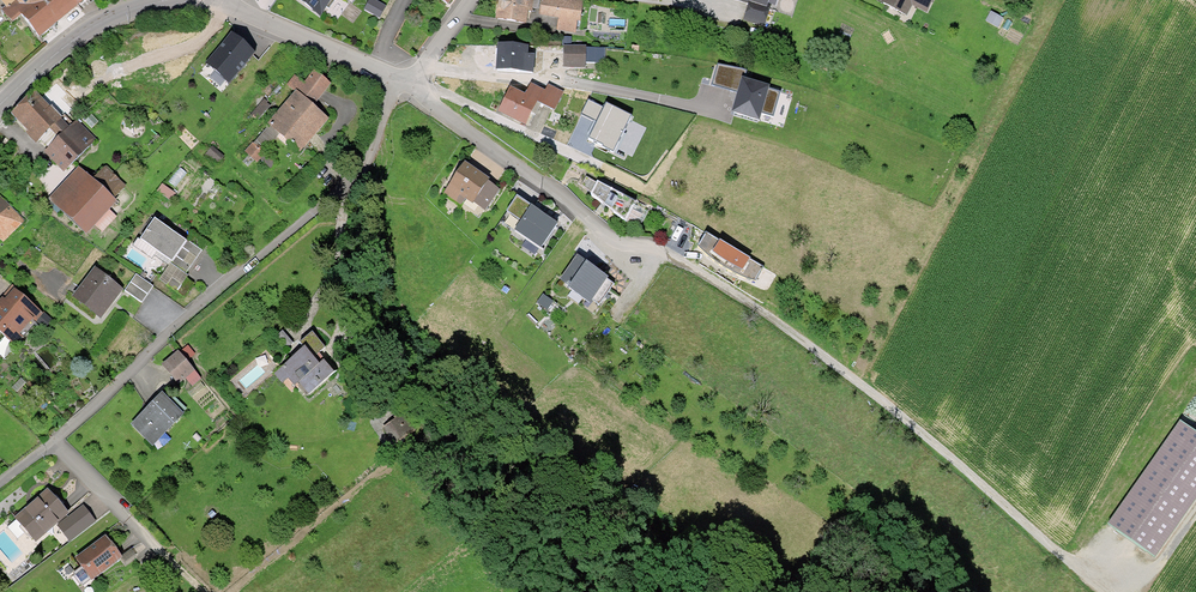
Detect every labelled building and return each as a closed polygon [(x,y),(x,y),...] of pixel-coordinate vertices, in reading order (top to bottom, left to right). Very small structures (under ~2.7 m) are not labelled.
[(27,9),(20,0),(17,0),(5,11),(13,20),(21,13),(27,9)] [(21,13),(40,36),(50,28),(57,22),(39,0),(37,0),(27,9),(21,13)] [(74,0),(39,0),(57,22),(68,12),(78,4),(74,0)] [(310,5),(320,13),(326,6),(330,0),(302,0),(310,5)] [(326,6),(330,9),(336,0),(330,0),(326,6)] [(385,21),(391,9),(374,0),(355,0),(354,3),(385,21)] [(528,11),(528,6),(529,0),(502,0),(501,2),(499,19),(526,23),(528,11)] [(539,0),(529,0),(528,6),(533,7),(538,8),(539,0)] [(579,30),(583,1),(574,0),(543,0),(542,12),(561,14),(559,27),(579,30)] [(752,3),(746,19),(764,25),(771,7),(764,5),(765,0),(743,0),(752,3)] [(906,14),(912,2),(928,10),(933,0),(886,0),(885,3),(906,14)] [(990,12),(986,19),(998,26),(1002,19),(990,12)] [(258,54),(235,32),(206,60),(230,83),(258,54)] [(527,48),(500,46),(500,57),(499,70),(533,73),(533,57),(527,56),(527,48)] [(586,62),(586,50),(586,47),(566,47),(566,65),(586,66),(586,62)] [(586,50),(586,62),(604,62),(604,50),(586,50)] [(303,88),(314,98),(328,81),(316,72),(306,84),(303,88)] [(771,83),(742,75),(731,112),(759,120),(762,110),(773,114),(779,91),(769,88),(771,83)] [(303,88),(306,84),(297,77),(290,86),(298,94),(303,88)] [(547,93),(532,86),(526,98),(536,103),(537,102),(542,104),(547,93)] [(542,104),(553,110),(562,92),(550,87),(547,93),(542,104)] [(298,94),(310,103),(314,98),(303,88),(298,94)] [(50,109),(58,101),(61,98),(55,92),(44,103),(50,109)] [(526,124),(531,113),(536,103),(526,98),(512,92),(506,104),(502,112),(526,124)] [(14,112),(30,128),(50,109),(44,103),(34,93),(23,104),(14,112)] [(281,134),(283,136),(292,144),(300,151),(312,138),(308,135),(314,127),(325,116),(310,103),(298,94),(271,125),(281,134)] [(603,105),(589,98),(582,111),(598,120),(589,135),(613,148),(631,114),(606,101),(603,105)] [(30,128),(40,139),(68,112),(58,101),(50,109),(30,128)] [(537,102),(536,103),(531,113),(536,116),(542,104),(537,102)] [(261,107),(253,116),(258,121),(267,111),(261,107)] [(40,139),(68,168),(96,140),(68,112),(40,139)] [(255,144),(265,153),(281,134),(271,125),(255,144)] [(289,147),(292,144),(283,136),(280,139),(289,147)] [(257,161),(265,153),(255,144),(247,153),(257,161)] [(451,185),(467,197),(475,202),(488,182),(477,174),(465,166),(451,185)] [(51,201),(62,211),(92,179),(81,169),(51,201)] [(579,184),(586,189),(591,180),(598,184),(599,183),(636,202),(639,196),(587,169),(579,184)] [(116,201),(92,179),(62,211),(86,233),(95,223),(116,201)] [(611,210),(626,221),(636,202),(599,183),(598,184),(591,180),(586,189),(593,194),(592,195),(611,210)] [(462,204),(467,197),(451,185),(446,193),(462,204)] [(9,226),(19,216),(0,197),(0,235),(9,226)] [(518,197),(508,211),(523,222),(517,231),(542,248),(558,224),(557,224),(557,225),(534,210),(535,208),(518,197)] [(557,224),(535,208),(534,210),(557,225),(557,224)] [(25,221),(19,216),(9,226),(14,232),(25,221)] [(141,240),(173,262),(187,242),(156,220),(141,240)] [(101,229),(95,223),(86,233),(93,239),(101,229)] [(763,266),(706,231),(699,245),(713,260),(724,267),(740,275),(755,280),(763,266)] [(188,240),(187,242),(173,262),(172,264),(187,274),(192,267),(185,262),(191,253),(198,258),(203,251),(188,240)] [(578,258),(562,280),(587,299),(588,297),(592,293),(603,301),(612,289),(603,283),(606,278),(608,279),(606,277),(576,256),(579,251),(575,256),(578,258)] [(576,256),(606,277),(579,251),(576,256)] [(189,276),(187,274),(172,264),(162,278),(169,283),(173,278),(183,284),(187,279),(189,276)] [(110,298),(113,301),(121,290),(97,271),(76,298),(98,314),(105,305),(110,298)] [(137,274),(131,282),(149,295),(154,287),(137,274)] [(194,284),(187,279),(183,284),(173,278),(169,283),(168,285),(185,297),(194,284)] [(131,282),(126,291),(143,303),(149,295),(131,282)] [(15,344),(41,314),(32,307),(33,305),(16,291),(4,305),(0,309),(0,331),(15,344)] [(600,305),(603,301),(592,293),(588,297),(600,305)] [(309,345),(317,355),(326,348),(313,333),(301,343),(305,348),(309,345)] [(305,348),(287,363),(302,380),(299,382),(310,394),(337,371),(327,359),(322,363),(320,361),(318,359),(319,358),(317,355),(309,345),(305,348)] [(167,364),(181,381),(195,369),(181,352),(167,364)] [(299,382),(302,380),(287,363),(281,368),(295,385),(299,382)] [(149,410),(134,424),(150,440),(163,427),(167,430),(182,414),(167,400),(163,396),(149,410)] [(167,400),(182,414),(186,410),(171,396),(167,400)] [(385,428),(395,444),(414,432),(403,416),(385,428)] [(1109,524),(1155,557),(1195,499),(1195,432),(1181,422),(1109,524)] [(18,518),(36,540),(67,513),(48,492),(34,504),(18,518)] [(94,522),(84,507),(65,522),(70,529),(65,532),(70,540),(94,522)] [(65,522),(60,526),(65,532),(70,529),(65,522)] [(85,565),(94,577),(121,557),(115,549),(106,538),(80,558),(85,565)] [(23,564),(27,569),(32,564),(28,560),(23,564)] [(94,577),(85,565),(75,573),(76,574),(75,575),(81,584),(82,583),(84,585),(94,577)]
